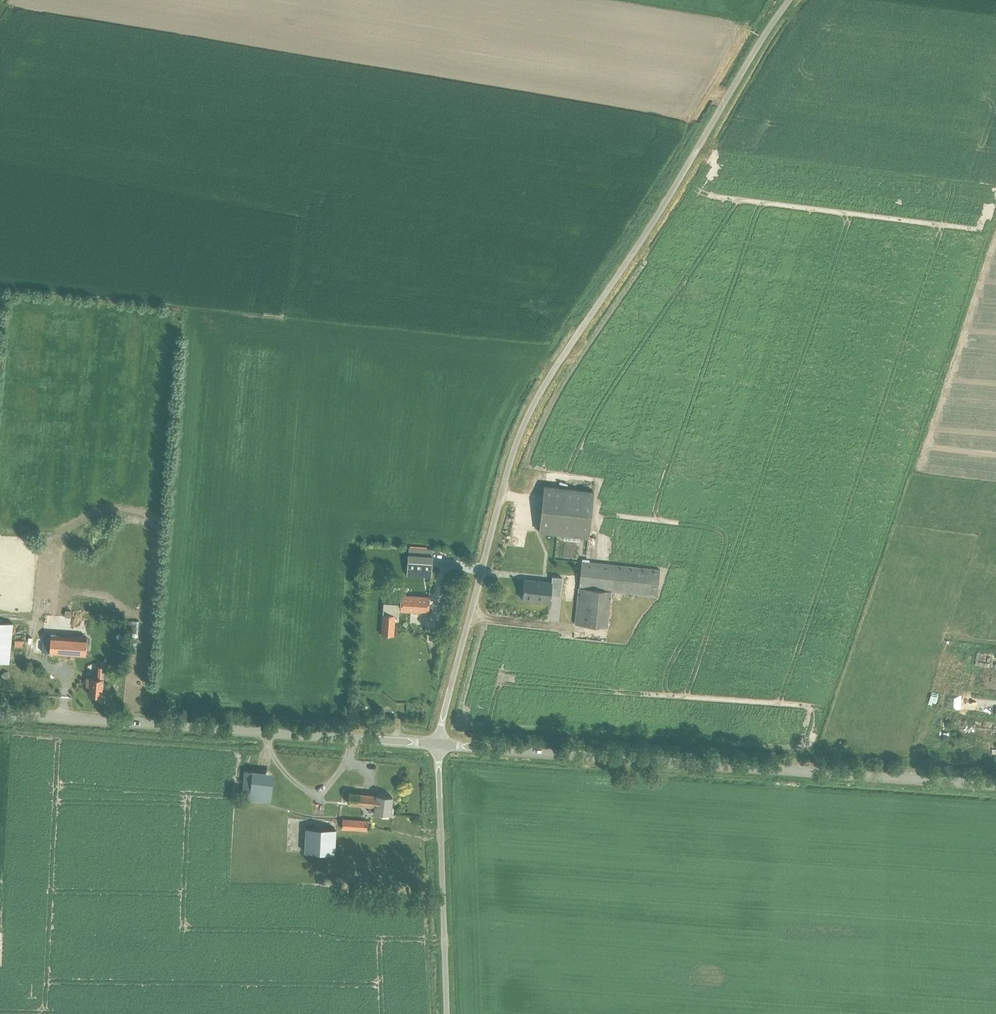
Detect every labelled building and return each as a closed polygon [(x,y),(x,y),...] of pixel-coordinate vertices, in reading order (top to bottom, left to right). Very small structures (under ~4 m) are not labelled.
[(544,486),(539,532),(588,537),(594,491),(544,486)] [(406,553),(405,575),(430,576),(432,555),(432,549),(409,547),(408,553),(406,553)] [(660,569),(581,561),(575,624),(607,627),(611,591),(657,596),(660,569)] [(520,590),(520,597),(522,598),(522,599),(538,600),(538,599),(550,600),(551,594),(560,595),(562,577),(552,576),(551,582),(524,580),(523,591),(520,590)] [(382,602),(380,633),(393,634),(394,623),(395,614),(397,615),(398,609),(400,609),(400,611),(427,612),(428,596),(400,595),(400,603),(382,602)] [(9,663),(13,622),(0,621),(0,662),(9,663)] [(143,621),(133,621),(133,634),(142,635),(143,621)] [(102,624),(91,623),(91,631),(101,632),(102,624)] [(44,633),(42,652),(86,655),(87,637),(44,633)] [(101,695),(104,662),(100,661),(99,666),(97,666),(96,678),(87,677),(87,686),(90,686),(89,694),(101,695)] [(965,706),(972,705),(971,696),(958,697),(958,702),(965,702),(965,706)] [(946,739),(946,747),(966,749),(966,740),(946,739)] [(298,773),(316,774),(317,763),(298,761),(298,773)] [(254,799),(257,771),(244,770),(242,798),(254,799)] [(390,814),(390,813),(392,796),(350,791),(348,802),(359,803),(359,805),(369,806),(369,811),(390,814)] [(368,821),(342,819),(341,828),(367,830),(368,821)] [(336,829),(305,826),(304,851),(334,853),(336,829)]
